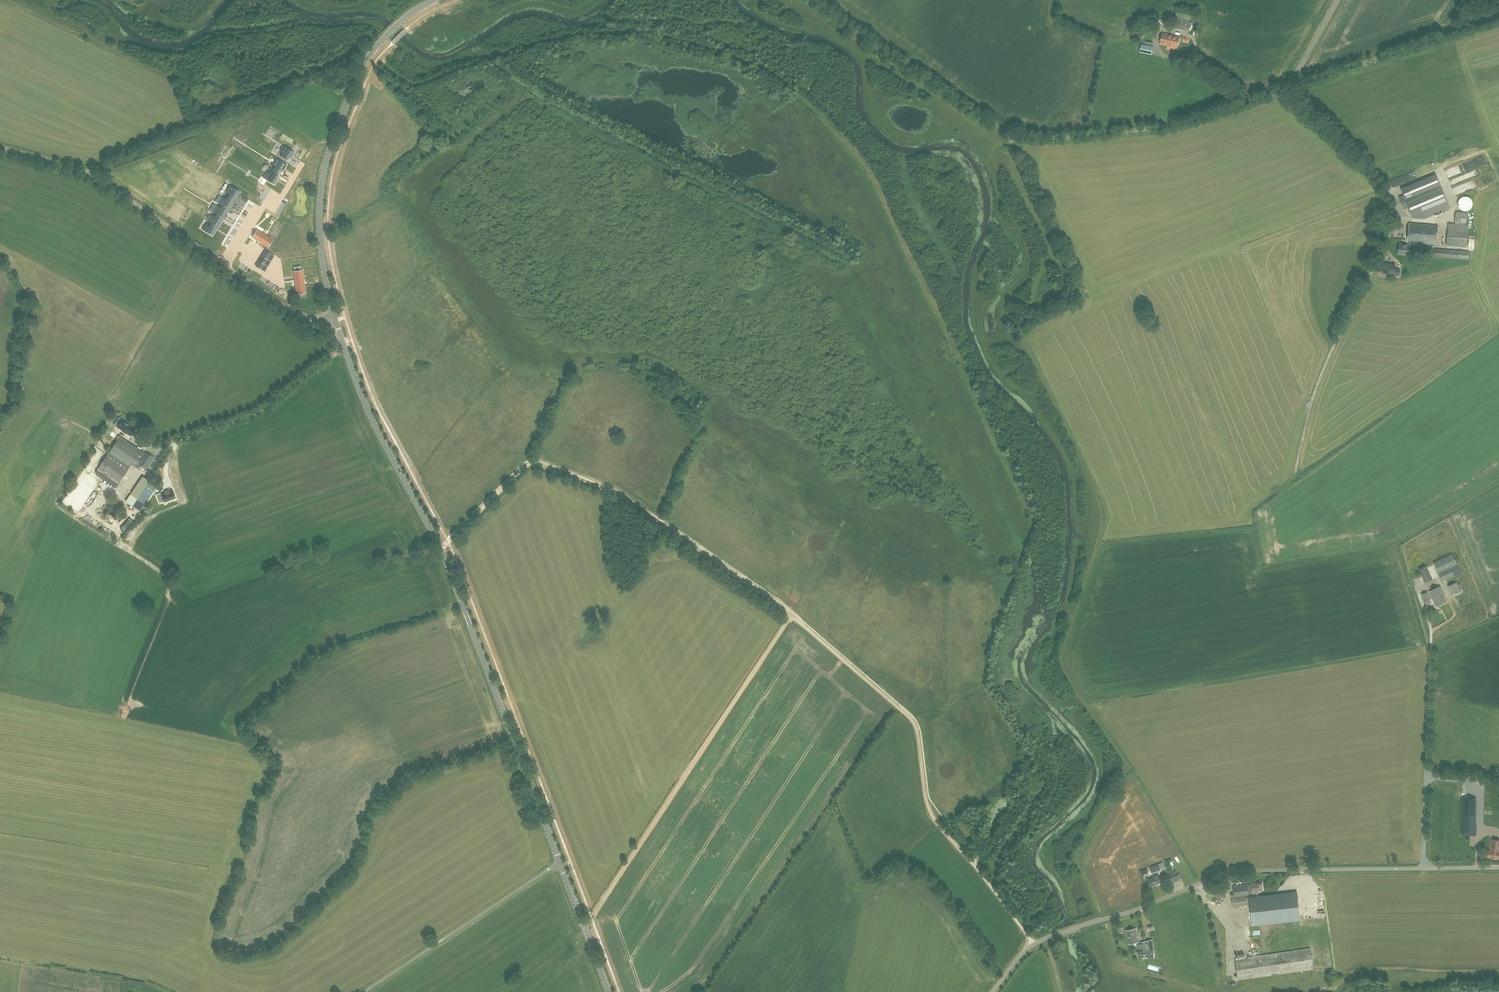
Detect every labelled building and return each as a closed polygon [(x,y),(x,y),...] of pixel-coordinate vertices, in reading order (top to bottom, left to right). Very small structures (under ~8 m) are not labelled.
[(1188,30),(1190,21),(1191,16),(1176,12),(1175,18),(1173,27),(1188,30)] [(1177,48),(1180,36),(1162,33),(1160,44),(1167,46),(1171,47),(1171,48),(1175,49),(1176,48),(1177,48)] [(1152,55),(1153,47),(1142,44),(1140,52),(1152,55)] [(283,145),(279,151),(283,153),(281,156),(287,161),(289,157),(290,158),(294,152),(283,145)] [(275,158),(272,164),(275,166),(273,169),(279,173),(281,170),(283,171),(286,165),(275,158)] [(267,171),(263,177),(274,184),(278,178),(277,177),(278,175),(272,171),(270,173),(267,171)] [(1399,197),(1404,210),(1409,208),(1413,217),(1424,218),(1450,208),(1438,181),(1436,175),(1401,189),(1403,195),(1399,197)] [(230,194),(228,196),(234,200),(240,191),(230,185),(226,191),(230,194)] [(219,203),(222,205),(229,209),(234,200),(228,196),(226,199),(222,197),(219,203)] [(1470,205),(1470,204),(1470,202),(1470,201),(1469,200),(1468,199),(1467,198),(1466,197),(1465,197),(1463,197),(1462,197),(1461,198),(1460,198),(1459,199),(1458,200),(1458,201),(1457,202),(1457,204),(1457,205),(1458,207),(1458,208),(1459,209),(1460,209),(1461,210),(1463,210),(1464,210),(1465,210),(1467,210),(1468,209),(1469,208),(1469,207),(1470,206),(1470,205)] [(213,212),(216,214),(223,219),(229,209),(222,205),(220,208),(217,206),(213,212)] [(1466,224),(1467,213),(1456,212),(1455,223),(1466,224)] [(207,221),(211,223),(218,227),(223,219),(216,214),(215,217),(211,215),(207,221)] [(206,223),(202,230),(212,236),(218,227),(211,223),(210,225),(206,223)] [(1436,244),(1437,225),(1409,223),(1408,245),(1403,245),(1403,244),(1399,244),(1399,245),(1398,254),(1409,255),(1410,250),(1413,250),(1414,246),(1413,246),(1413,242),(1436,244)] [(1466,247),(1468,225),(1449,223),(1447,245),(1466,247)] [(257,241),(262,232),(257,229),(252,238),(257,241)] [(257,241),(262,244),(267,236),(262,232),(257,241)] [(268,247),(273,239),(267,236),(262,244),(268,247)] [(1434,249),(1434,256),(1466,259),(1468,259),(1469,251),(1467,251),(1435,249),(1434,249)] [(274,256),(265,251),(262,256),(271,261),(274,256)] [(268,266),(271,261),(262,256),(259,261),(268,266)] [(265,271),(268,266),(259,261),(256,266),(265,271)] [(1395,269),(1395,264),(1391,264),(1391,265),(1384,265),(1384,273),(1394,274),(1394,275),(1399,275),(1400,269),(1395,269)] [(293,272),(294,280),(304,279),(302,271),(293,272)] [(294,280),(295,288),(305,287),(304,279),(294,280)] [(305,287),(295,288),(296,295),(306,294),(305,287)] [(46,414),(64,420),(66,415),(47,409),(46,414)] [(122,419),(116,427),(122,430),(121,431),(126,434),(127,433),(130,436),(136,428),(122,419)] [(135,467),(144,454),(139,451),(140,450),(120,436),(96,471),(117,485),(131,464),(135,467)] [(150,467),(153,462),(151,461),(154,458),(146,452),(139,462),(142,464),(141,465),(146,469),(148,466),(150,467)] [(144,504),(156,486),(143,477),(132,495),(144,504)] [(92,486),(77,508),(83,512),(97,490),(92,486)] [(160,493),(156,495),(158,499),(162,498),(164,502),(176,497),(172,489),(169,490),(168,490),(164,491),(164,492),(161,493),(160,493)] [(1458,565),(1453,553),(1433,562),(1442,581),(1461,573),(1457,565),(1458,565)] [(1425,583),(1432,579),(1427,568),(1420,571),(1425,583)] [(1452,595),(1461,591),(1457,582),(1448,586),(1452,595)] [(1436,606),(1447,602),(1440,586),(1429,591),(1436,606)] [(1425,602),(1431,599),(1427,592),(1422,594),(1425,602)] [(1491,802),(1490,810),(1498,811),(1498,803),(1491,802)] [(1476,825),(1461,825),(1461,835),(1476,835),(1476,825)] [(1491,839),(1489,850),(1488,850),(1487,857),(1498,858),(1498,840),(1491,839)] [(1159,864),(1150,868),(1152,874),(1161,870),(1159,864)] [(1155,884),(1161,882),(1158,873),(1153,875),(1154,877),(1148,879),(1151,887),(1155,885),(1155,884)] [(1217,899),(1226,895),(1225,892),(1221,882),(1211,887),(1217,899)] [(1248,905),(1247,895),(1249,895),(1249,893),(1252,893),(1252,891),(1263,890),(1262,884),(1259,884),(1259,883),(1251,884),(1251,885),(1248,885),(1248,884),(1247,884),(1233,886),(1234,893),(1231,893),(1232,907),(1248,905)] [(1262,896),(1255,897),(1256,901),(1257,907),(1252,907),(1251,909),(1252,925),(1300,920),(1297,892),(1262,896)] [(1138,942),(1139,942),(1136,928),(1126,930),(1129,944),(1136,942),(1138,942)] [(1154,950),(1152,941),(1152,940),(1145,941),(1142,942),(1138,943),(1138,942),(1136,942),(1136,944),(1138,945),(1142,944),(1143,951),(1137,951),(1138,957),(1147,956),(1147,958),(1154,957),(1154,956),(1153,950),(1154,950)] [(1235,980),(1310,969),(1313,969),(1310,948),(1235,959),(1237,976),(1235,976),(1235,980)]
